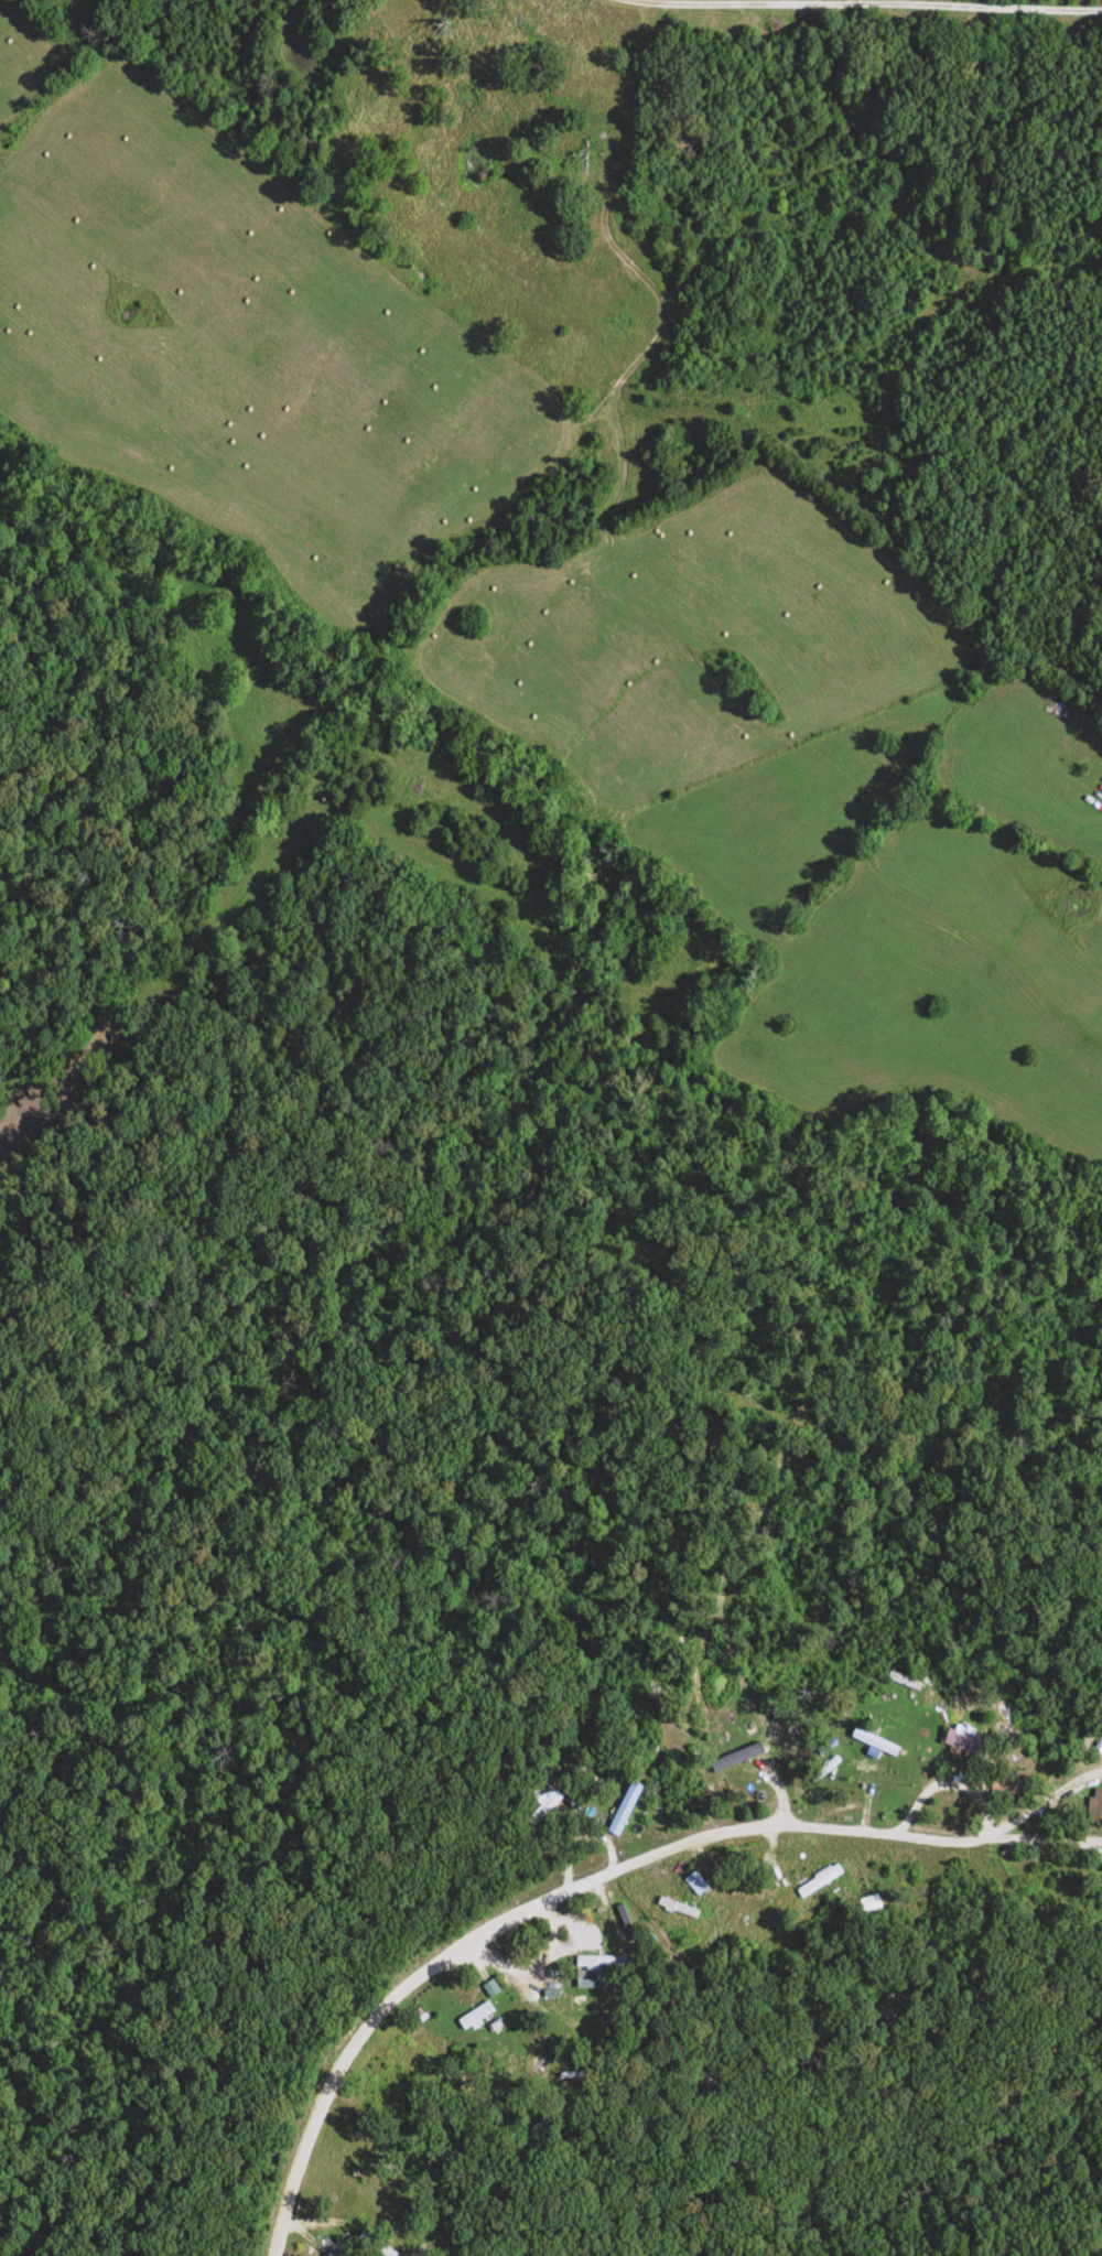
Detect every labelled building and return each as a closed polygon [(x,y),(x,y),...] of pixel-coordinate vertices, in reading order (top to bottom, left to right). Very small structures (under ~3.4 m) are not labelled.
[(966,1725),(940,1734),(947,1756),(973,1747),(966,1725)] [(530,1798),(538,1806),(524,1819),(532,1827),(559,1801),(544,1784),(530,1798)] [(1090,1786),(1082,1817),(1101,1822),(1101,1789),(1090,1786)] [(695,1897),(704,1889),(690,1872),(681,1880),(695,1897)] [(572,1971),(572,1989),(610,1989),(610,1971),(572,1971)] [(328,2247),(323,2255),(344,2255),(328,2247)]
